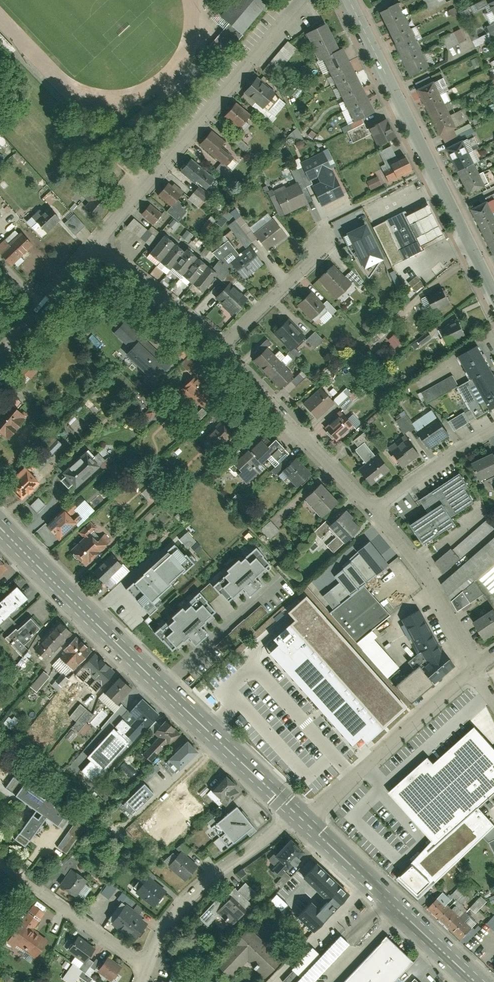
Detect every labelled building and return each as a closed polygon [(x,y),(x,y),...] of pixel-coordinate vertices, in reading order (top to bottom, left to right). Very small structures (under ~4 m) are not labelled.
[(216,16),(238,34),(262,6),(254,0),(229,0),(216,16)] [(399,0),(378,10),(384,23),(405,13),(399,0)] [(446,2),(445,0),(423,0),(427,10),(446,2)] [(405,13),(384,23),(390,36),(412,27),(405,13)] [(351,122),(372,112),(342,47),(336,50),(324,25),(305,34),(318,62),(322,59),(351,122)] [(412,27),(390,36),(396,50),(418,40),(412,27)] [(461,29),(442,36),(446,48),(466,41),(461,29)] [(418,40),(396,50),(402,63),(424,53),(418,40)] [(286,41),(261,69),(271,78),(296,49),(286,41)] [(424,53),(402,63),(409,76),(430,66),(424,53)] [(273,95),(255,80),(244,93),(262,108),(273,95)] [(436,93),(430,81),(415,89),(420,100),(436,93)] [(441,104),(436,93),(420,100),(426,112),(441,104)] [(268,113),(276,117),(283,102),(275,98),(268,113)] [(447,116),(441,104),(426,112),(431,123),(447,116)] [(247,117),(234,107),(225,119),(238,129),(247,117)] [(452,127),(447,116),(431,123),(437,135),(452,127)] [(392,139),(382,120),(369,128),(379,146),(392,139)] [(235,154),(212,135),(202,148),(224,166),(235,154)] [(465,153),(459,141),(444,149),(449,160),(465,153)] [(320,205),(344,195),(337,177),(334,178),(331,172),(335,171),(327,151),(302,161),(310,180),(318,177),(320,183),(312,186),(320,205)] [(471,164),(465,153),(449,160),(455,171),(471,164)] [(410,171),(404,157),(377,168),(383,183),(410,171)] [(216,179),(190,159),(180,171),(207,191),(216,179)] [(476,175),(471,164),(455,171),(461,183),(476,175)] [(482,186),(476,175),(461,183),(466,194),(482,186)] [(377,176),(366,181),(369,190),(381,185),(377,176)] [(307,203),(297,182),(272,193),(281,215),(307,203)] [(159,195),(172,205),(180,195),(167,185),(159,195)] [(95,198),(85,208),(93,217),(104,206),(95,198)] [(490,213),(485,201),(469,209),(475,220),(490,213)] [(430,202),(408,213),(421,241),(445,229),(430,202)] [(140,216),(154,226),(162,215),(148,205),(140,216)] [(40,211),(31,220),(47,236),(60,222),(48,211),(44,215),(40,211)] [(405,213),(384,222),(402,261),(423,251),(405,213)] [(490,213),(475,220),(481,232),(493,225),(493,220),(490,213)] [(85,226),(75,216),(65,227),(75,237),(85,226)] [(132,218),(125,227),(143,240),(149,231),(132,218)] [(286,235),(274,219),(254,234),(266,250),(286,235)] [(367,222),(350,230),(366,264),(384,255),(367,222)] [(481,232),(486,243),(493,239),(493,225),(481,232)] [(147,244),(155,236),(150,232),(143,241),(147,244)] [(20,235),(9,245),(6,241),(0,247),(0,251),(14,266),(33,248),(20,235)] [(220,278),(188,251),(185,254),(164,236),(149,255),(167,270),(170,267),(206,296),(220,278)] [(263,262),(250,246),(239,254),(230,242),(217,252),(228,266),(231,264),(243,278),(263,262)] [(351,285),(332,266),(319,280),(338,299),(351,285)] [(415,276),(404,286),(411,294),(422,285),(415,276)] [(245,303),(228,287),(216,299),(233,315),(245,303)] [(445,288),(428,297),(434,310),(451,301),(445,288)] [(326,308),(311,293),(297,306),(313,322),(326,308)] [(149,382),(163,367),(139,344),(144,339),(126,321),(115,333),(134,351),(126,360),(149,382)] [(464,335),(458,321),(443,326),(448,341),(464,335)] [(305,339),(287,322),(275,334),(294,351),(305,339)] [(314,331),(305,339),(313,348),(322,340),(314,331)] [(403,340),(396,333),(388,340),(392,343),(387,347),(391,352),(403,340)] [(421,345),(431,337),(428,333),(418,342),(421,345)] [(475,346),(456,356),(470,381),(458,387),(475,417),(493,406),(493,380),(475,346)] [(294,374),(267,348),(255,360),(282,386),(294,374)] [(12,374),(24,384),(37,370),(24,360),(12,374)] [(294,385),(302,379),(299,374),(290,380),(294,385)] [(199,375),(182,391),(200,410),(217,394),(199,375)] [(458,384),(453,375),(420,393),(425,402),(458,384)] [(332,399),(341,409),(355,398),(346,387),(332,399)] [(332,400),(323,389),(303,405),(312,415),(332,400)] [(463,399),(458,401),(463,412),(468,409),(463,399)] [(131,423),(138,430),(159,410),(154,404),(141,416),(140,415),(131,423)] [(0,414),(0,435),(8,442),(25,424),(6,407),(0,414)] [(403,410),(397,414),(399,417),(394,421),(402,434),(409,430),(406,424),(411,421),(403,410)] [(449,436),(436,414),(416,426),(429,447),(449,436)] [(353,426),(345,415),(327,428),(335,439),(353,426)] [(239,441),(217,422),(203,438),(225,457),(239,441)] [(361,434),(351,439),(354,446),(364,441),(361,434)] [(419,456),(408,438),(389,450),(400,468),(419,456)] [(269,453),(262,445),(237,467),(250,482),(275,460),(279,465),(288,457),(277,445),(269,453)] [(76,488),(99,467),(85,452),(63,473),(76,488)] [(493,455),(472,465),(480,483),(493,477),(493,455)] [(377,457),(359,472),(370,484),(387,468),(377,457)] [(280,472),(295,487),(308,473),(294,459),(280,472)] [(48,462),(43,468),(48,474),(54,468),(48,462)] [(39,482),(28,470),(11,486),(22,498),(39,482)] [(468,488),(459,474),(423,497),(431,510),(408,525),(420,545),(456,522),(452,517),(474,503),(465,489),(468,488)] [(302,499),(320,517),(335,503),(317,485),(302,499)] [(45,505),(38,498),(31,505),(38,512),(45,505)] [(83,520),(70,506),(47,528),(60,542),(83,520)] [(336,552),(359,528),(341,511),(328,525),(326,527),(329,530),(336,536),(328,544),(336,552)] [(491,591),(493,588),(493,525),(488,518),(434,563),(447,578),(443,582),(451,592),(472,575),(475,579),(478,576),(491,591)] [(268,540),(279,530),(270,520),(259,530),(268,540)] [(326,527),(328,525),(326,522),(315,532),(321,538),(329,530),(326,527)] [(78,533),(83,539),(86,536),(94,529),(89,523),(78,533)] [(184,531),(177,540),(187,549),(195,540),(184,531)] [(83,539),(70,550),(82,563),(108,540),(102,534),(92,543),(86,536),(83,539)] [(195,553),(202,547),(196,541),(189,546),(195,553)] [(388,564),(369,542),(347,562),(349,564),(341,571),(343,573),(335,579),(340,584),(323,599),(333,611),(350,597),(363,585),(388,564)] [(125,591),(140,607),(146,601),(148,603),(168,585),(166,584),(181,570),(184,573),(192,565),(184,556),(183,558),(172,546),(139,575),(141,577),(125,591)] [(250,602),(264,591),(257,583),(273,570),(257,552),(245,562),(247,563),(241,568),(240,566),(229,575),(231,578),(215,591),(210,586),(154,632),(173,655),(189,642),(196,651),(209,640),(201,631),(219,616),(210,605),(219,597),(228,608),(244,594),(250,602)] [(123,567),(113,554),(92,572),(91,573),(102,585),(123,567)] [(0,557),(0,576),(10,567),(0,557)] [(484,594),(475,583),(463,591),(470,602),(484,594)] [(333,611),(330,614),(377,667),(387,679),(400,667),(375,638),(377,636),(372,630),(390,615),(363,585),(350,597),(333,611)] [(14,586),(0,600),(0,623),(26,598),(14,586)] [(470,602),(463,591),(452,601),(458,611),(470,602)] [(273,638),(278,644),(269,652),(352,745),(361,737),(366,743),(406,707),(306,595),(287,612),(294,620),(273,638)] [(260,606),(214,644),(221,652),(238,638),(239,639),(243,636),(245,638),(253,631),(250,627),(266,613),(260,606)] [(452,664),(441,651),(420,611),(401,620),(425,665),(419,670),(430,683),(452,664)] [(493,612),(472,625),(482,640),(493,633),(493,612)] [(40,628),(30,616),(21,624),(23,627),(17,632),(14,629),(6,636),(12,642),(17,637),(22,643),(40,628)] [(72,634),(61,622),(38,645),(50,657),(72,634)] [(92,651),(77,637),(63,652),(77,666),(92,651)] [(15,675),(22,668),(24,671),(32,663),(23,654),(8,669),(15,675)] [(104,685),(115,672),(96,655),(85,668),(104,685)] [(415,665),(393,684),(409,701),(430,683),(419,670),(415,665)] [(42,671),(28,686),(34,691),(48,676),(42,671)] [(59,687),(67,679),(62,675),(55,683),(59,687)] [(118,705),(131,689),(117,677),(104,693),(118,705)] [(159,714),(142,699),(129,713),(135,718),(130,723),(124,731),(131,737),(135,741),(159,714)] [(93,715),(80,705),(67,721),(80,731),(93,715)] [(17,720),(8,714),(1,723),(10,730),(17,720)] [(124,731),(130,723),(123,717),(89,754),(93,758),(83,768),(96,780),(107,768),(104,765),(131,737),(124,731)] [(153,761),(177,735),(163,722),(155,731),(159,735),(143,752),(153,761)] [(475,727),(434,764),(428,757),(389,792),(432,841),(397,878),(419,899),(493,827),(493,824),(479,807),(493,794),(493,748),(475,727)] [(250,742),(265,755),(272,746),(257,734),(250,742)] [(182,765),(198,749),(189,740),(173,756),(174,757),(170,762),(176,769),(181,764),(182,765)] [(160,768),(157,764),(143,777),(147,781),(160,768)] [(224,807),(239,793),(225,777),(209,792),(224,807)] [(23,847),(45,817),(61,829),(68,819),(51,807),(54,804),(44,796),(42,799),(12,778),(5,788),(35,810),(13,840),(23,847)] [(155,790),(146,781),(122,805),(131,815),(155,790)] [(177,805),(186,814),(201,799),(192,790),(177,805)] [(248,834),(255,828),(236,806),(217,823),(215,821),(211,825),(227,844),(231,841),(233,843),(246,832),(248,834)] [(84,829),(76,823),(58,848),(66,854),(84,829)] [(133,824),(125,831),(133,841),(142,834),(133,824)] [(306,854),(287,838),(271,857),(290,873),(306,854)] [(201,871),(183,854),(171,867),(190,884),(201,871)] [(66,875),(58,887),(75,899),(86,883),(96,890),(103,879),(72,857),(61,872),(66,875)] [(349,895),(316,864),(303,877),(328,900),(319,910),(310,902),(298,916),(314,931),(349,895)] [(167,892),(148,878),(135,893),(154,908),(167,892)] [(107,882),(100,893),(109,898),(116,888),(107,882)] [(234,926),(252,903),(234,889),(216,911),(234,926)] [(443,892),(428,908),(440,918),(450,907),(447,904),(451,900),(443,892)] [(486,902),(481,896),(470,907),(475,913),(486,902)] [(49,911),(36,901),(6,943),(34,962),(49,942),(34,932),(49,911)] [(452,909),(450,907),(440,918),(450,928),(461,917),(457,914),(461,910),(456,905),(452,909)] [(147,922),(125,906),(111,925),(133,941),(147,922)] [(461,917),(450,928),(462,939),(472,928),(465,922),(471,916),(466,912),(461,917)] [(486,926),(493,934),(493,918),(486,926)] [(264,977),(280,958),(249,931),(218,968),(231,979),(245,962),(264,977)] [(347,946),(338,937),(294,981),(311,981),(347,946)] [(412,961),(386,937),(344,981),(393,981),(412,961)] [(86,966),(96,951),(78,938),(67,954),(86,966)] [(108,981),(114,981),(123,970),(108,959),(97,974),(108,981)] [(72,964),(63,978),(69,981),(73,981),(81,970),(72,964)]
